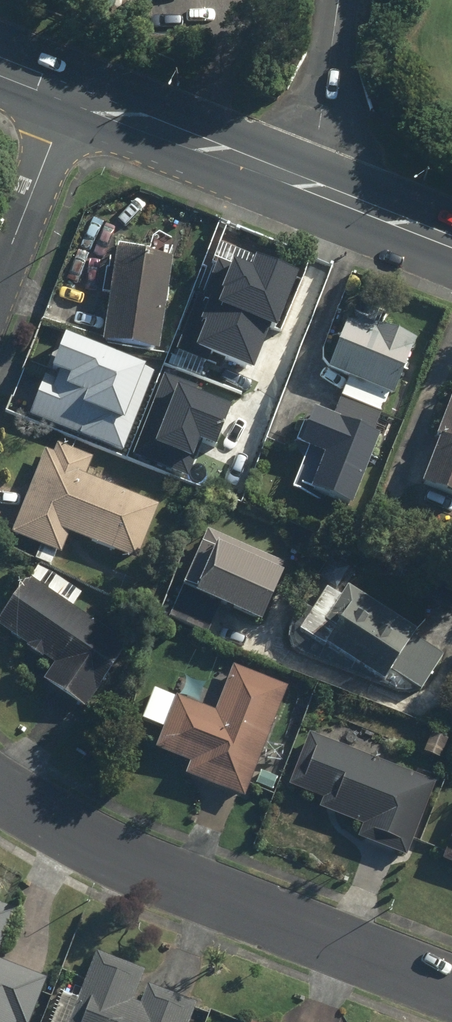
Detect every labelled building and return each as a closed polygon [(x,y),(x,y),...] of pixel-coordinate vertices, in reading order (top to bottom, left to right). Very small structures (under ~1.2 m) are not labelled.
[(170,258),(115,250),(101,345),(156,353),(170,258)] [(275,281),(227,263),(226,276),(199,266),(163,359),(234,387),(275,281)] [(333,419),(311,411),(298,446),(323,455),(309,494),(352,509),(378,435),(374,434),(388,396),(392,397),(413,339),(345,315),(325,373),(347,381),(333,419)] [(142,379),(41,340),(30,367),(52,376),(49,386),(35,380),(20,417),(114,455),(142,379)] [(193,387),(158,376),(133,452),(175,466),(181,446),(199,452),(212,413),(187,405),(193,387)] [(421,491),(418,501),(439,507),(442,498),(451,501),(451,392),(421,491)] [(83,479),(91,458),(57,446),(54,455),(44,451),(12,537),(60,555),(67,536),(137,562),(158,507),(83,479)] [(205,530),(166,620),(205,637),(218,608),(259,626),(286,566),(205,530)] [(125,648),(69,609),(79,595),(38,566),(0,621),(0,629),(50,664),(39,680),(83,710),(125,648)] [(331,579),(298,632),(383,686),(390,675),(420,693),(443,656),(413,637),(417,632),(331,579)] [(177,697),(155,751),(189,764),(184,777),(241,800),(284,692),(232,670),(215,712),(177,697)] [(306,734),(285,786),(322,801),(318,811),(361,828),(356,840),(405,860),(435,786),(306,734)] [(442,864),(451,868),(451,837),(442,864)] [(15,910),(0,904),(0,950),(15,910)] [(130,1003),(142,971),(96,953),(79,998),(72,995),(61,1021),(190,1021),(197,1006),(147,987),(140,1007),(130,1003)] [(49,979),(0,961),(0,1021),(33,1021),(49,979)]
